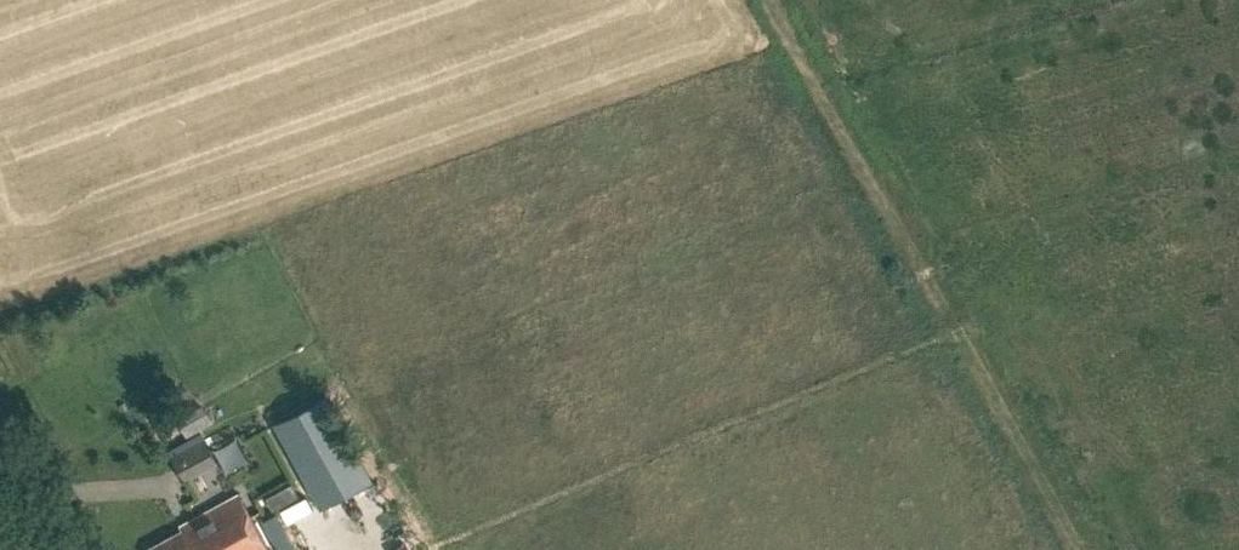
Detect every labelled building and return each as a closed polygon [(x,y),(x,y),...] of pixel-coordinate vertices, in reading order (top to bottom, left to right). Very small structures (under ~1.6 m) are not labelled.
[(325,393),(274,422),(321,507),(372,479),(325,393)] [(199,440),(172,455),(184,479),(212,465),(211,463),(202,446),(199,440)] [(150,545),(153,549),(267,549),(270,549),(239,492),(178,523),(180,528),(150,545)] [(275,512),(262,519),(279,549),(296,549),(275,512)]
